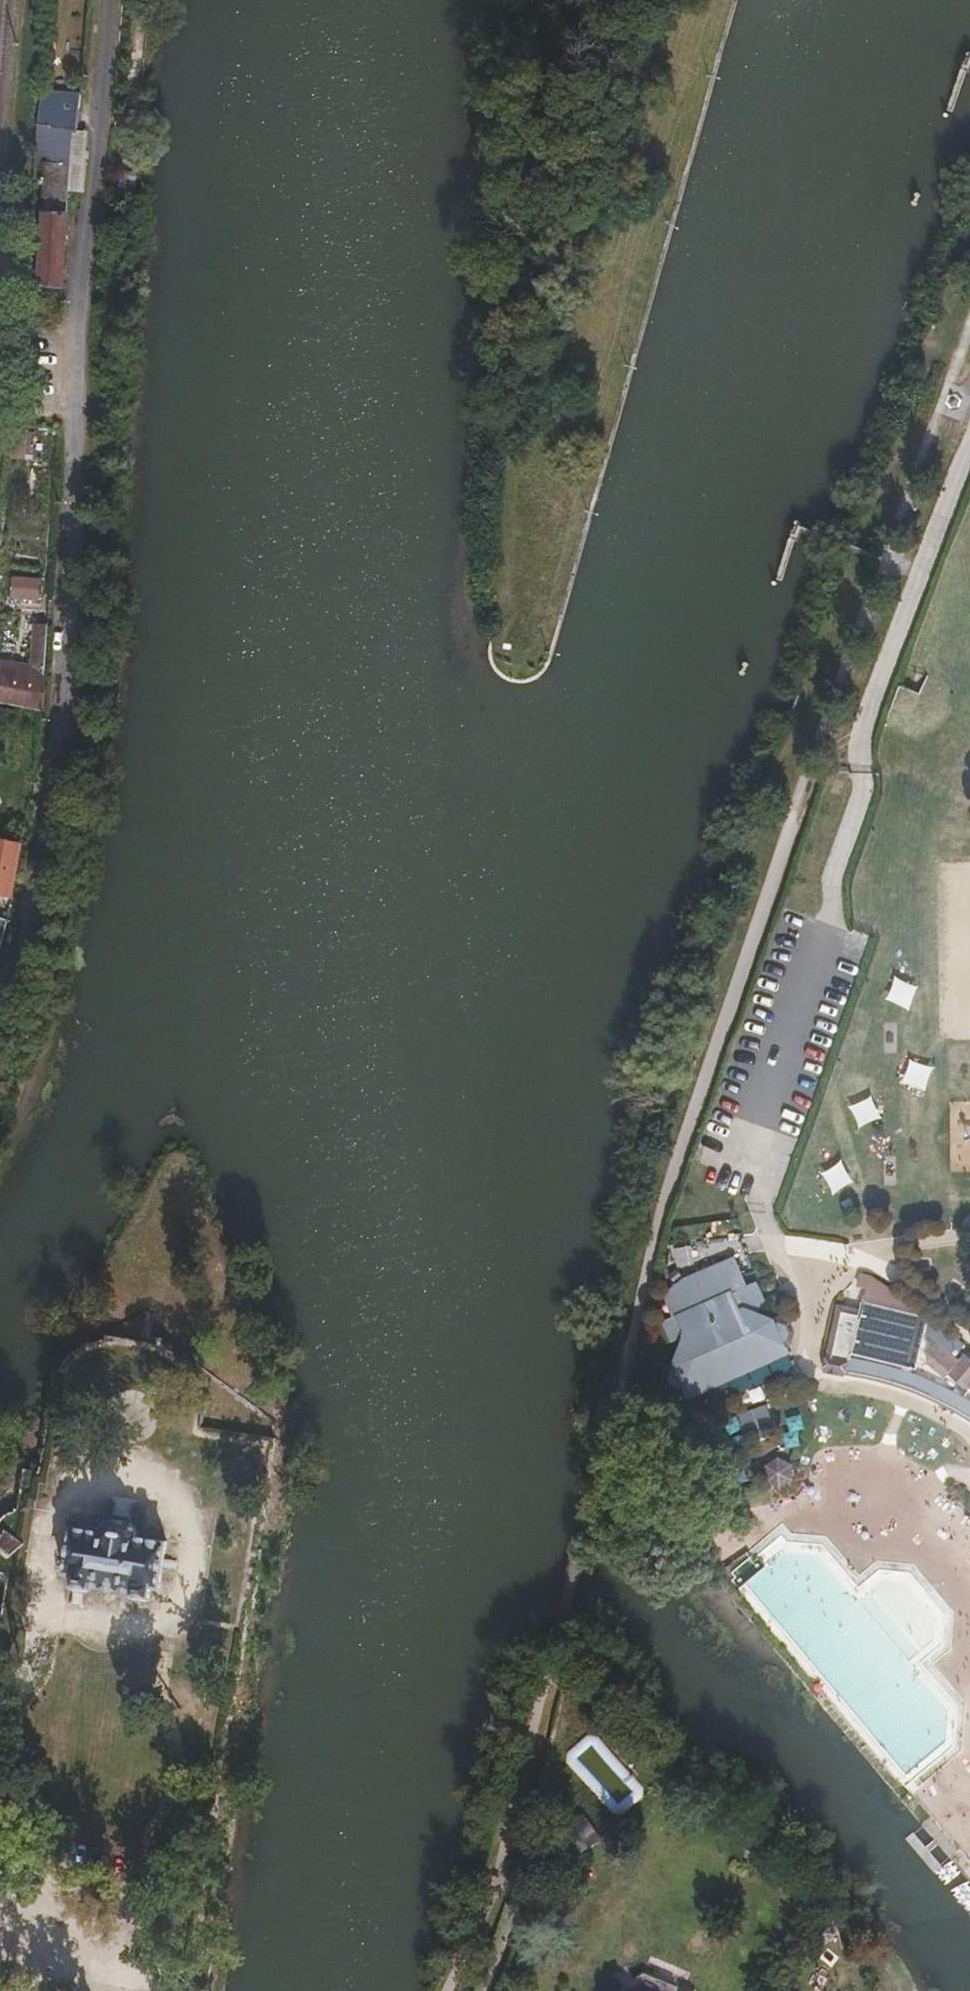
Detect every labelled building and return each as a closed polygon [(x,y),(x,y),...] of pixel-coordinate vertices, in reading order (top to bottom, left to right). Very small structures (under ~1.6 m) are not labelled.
[(79,133),(81,97),(41,94),(36,167),(42,168),(42,179),(36,179),(36,188),(41,188),(40,200),(43,200),(42,212),(39,211),(38,222),(41,223),(37,285),(62,287),(65,237),(69,191),(73,132),(79,133)] [(75,191),(79,133),(73,132),(69,191),(75,191)] [(85,192),(90,134),(79,133),(75,191),(85,192)] [(49,639),(49,632),(49,628),(37,627),(34,670),(0,666),(0,707),(45,713),(49,639)] [(20,845),(11,842),(0,841),(0,893),(10,896),(20,845)] [(772,1318),(748,1310),(748,1307),(763,1301),(755,1281),(744,1286),(742,1273),(736,1263),(687,1286),(683,1280),(666,1294),(677,1316),(665,1322),(678,1348),(673,1366),(667,1368),(664,1379),(670,1389),(676,1393),(684,1389),(686,1392),(785,1349),(784,1346),(790,1344),(793,1331),(790,1324),(778,1319),(773,1322),(772,1318)] [(852,1354),(915,1369),(922,1335),(936,1344),(929,1353),(930,1358),(927,1363),(945,1378),(948,1375),(967,1390),(968,1388),(969,1389),(969,1362),(963,1357),(959,1361),(955,1358),(965,1344),(870,1273),(860,1271),(857,1282),(867,1285),(852,1354)] [(827,1354),(823,1371),(843,1376),(845,1372),(892,1382),(913,1390),(969,1419),(969,1402),(962,1398),(916,1375),(827,1354)] [(778,1458),(763,1470),(768,1477),(774,1485),(777,1489),(791,1479),(790,1466),(778,1458)] [(109,1532),(77,1527),(71,1572),(79,1574),(78,1583),(94,1585),(94,1583),(136,1589),(135,1594),(152,1594),(152,1585),(161,1586),(168,1542),(136,1537),(136,1530),(133,1523),(117,1520),(111,1524),(109,1532)] [(585,1817),(558,1837),(575,1859),(602,1839),(585,1817)] [(625,1990),(678,1990),(678,1989),(647,1975),(625,1990)]
